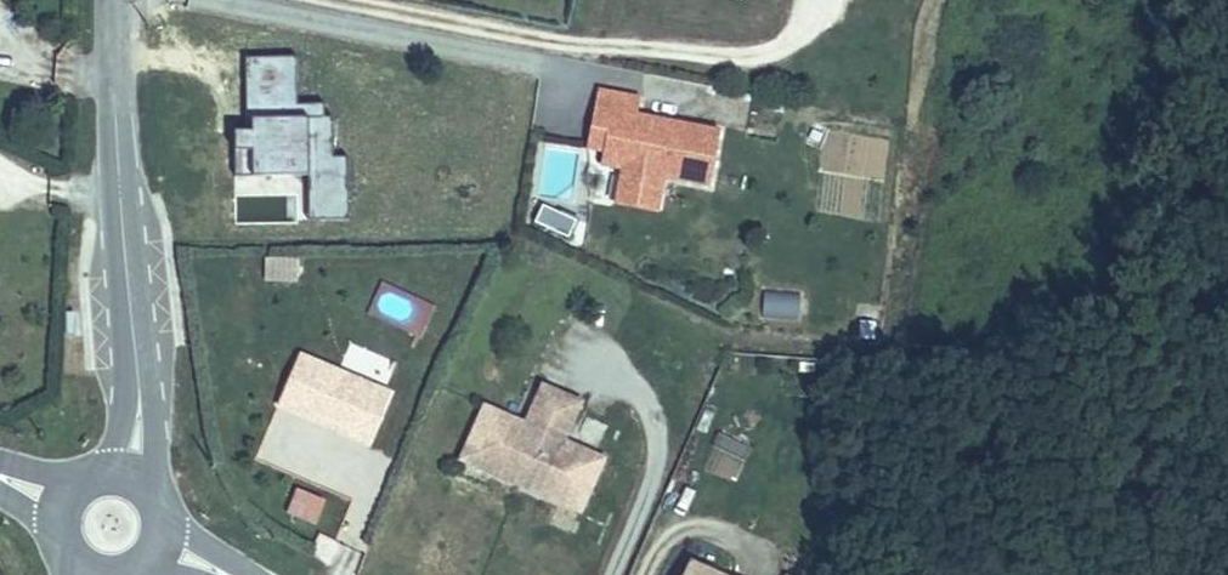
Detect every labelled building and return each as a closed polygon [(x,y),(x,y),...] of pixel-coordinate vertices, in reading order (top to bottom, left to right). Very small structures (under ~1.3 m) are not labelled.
[(244,220),(348,222),(350,154),(330,153),(331,101),(299,101),(300,55),(248,54),(246,128),(236,128),(234,198),(245,198),(244,220)] [(666,101),(623,93),(617,130),(641,134),(638,147),(631,146),(630,155),(627,167),(649,171),(646,181),(688,190),(690,180),(736,189),(746,134),(663,118),(666,101)] [(641,134),(617,130),(613,152),(630,155),(631,146),(638,147),(641,134)] [(688,190),(646,181),(641,205),(683,213),(688,190)] [(534,225),(571,237),(578,216),(541,204),(534,225)] [(299,280),(298,255),(264,256),(265,281),(299,280)] [(795,317),(795,291),(760,290),(760,316),(795,317)] [(415,395),(325,358),(304,409),(395,446),(415,395)] [(635,425),(563,389),(547,421),(553,424),(547,436),(530,427),(533,422),(504,408),(484,448),(505,459),(500,469),(611,523),(616,513),(637,523),(657,482),(628,468),(625,474),(608,465),(614,453),(620,456),(635,425)] [(547,436),(553,424),(547,421),(544,427),(541,426),(533,422),(530,427),(547,436)] [(500,469),(505,459),(484,448),(479,459),(500,469)] [(628,468),(620,464),(617,463),(620,456),(614,453),(608,465),(625,474),(628,468)] [(293,487),(287,515),(320,522),(325,494),(293,487)] [(632,533),(637,523),(616,513),(611,523),(632,533)] [(702,563),(697,574),(727,574),(702,563)]
